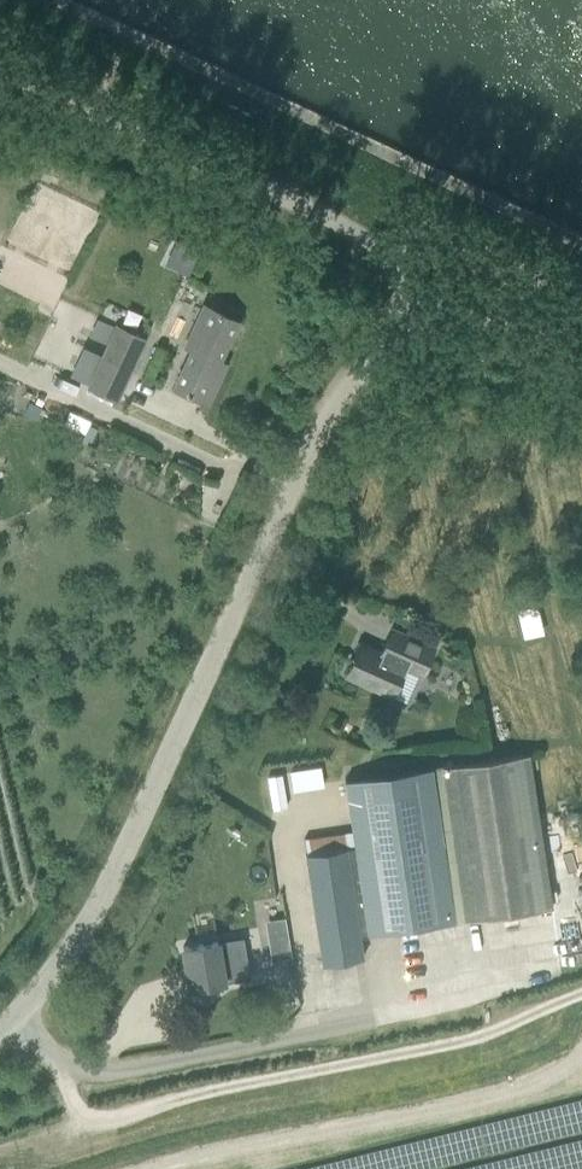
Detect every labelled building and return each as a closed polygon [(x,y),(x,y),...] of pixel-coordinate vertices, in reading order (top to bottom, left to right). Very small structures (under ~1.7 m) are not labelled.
[(188,350),(172,386),(208,403),(220,375),(214,372),(238,320),(204,305),(184,348),(188,350)] [(86,387),(117,402),(147,339),(115,323),(86,387)] [(533,596),(514,601),(522,629),(540,624),(533,596)] [(392,627),(381,651),(361,642),(346,675),(392,696),(405,667),(422,675),(434,647),(392,627)] [(529,753),(442,766),(465,920),(552,907),(529,753)] [(355,847),(347,848),(360,935),(367,934),(454,921),(431,768),(345,780),(355,847)] [(267,777),(273,809),(288,807),(282,775),(267,777)] [(360,935),(347,848),(306,855),(323,964),(363,957),(360,935)] [(244,937),(183,947),(190,988),(250,978),(244,937)]
